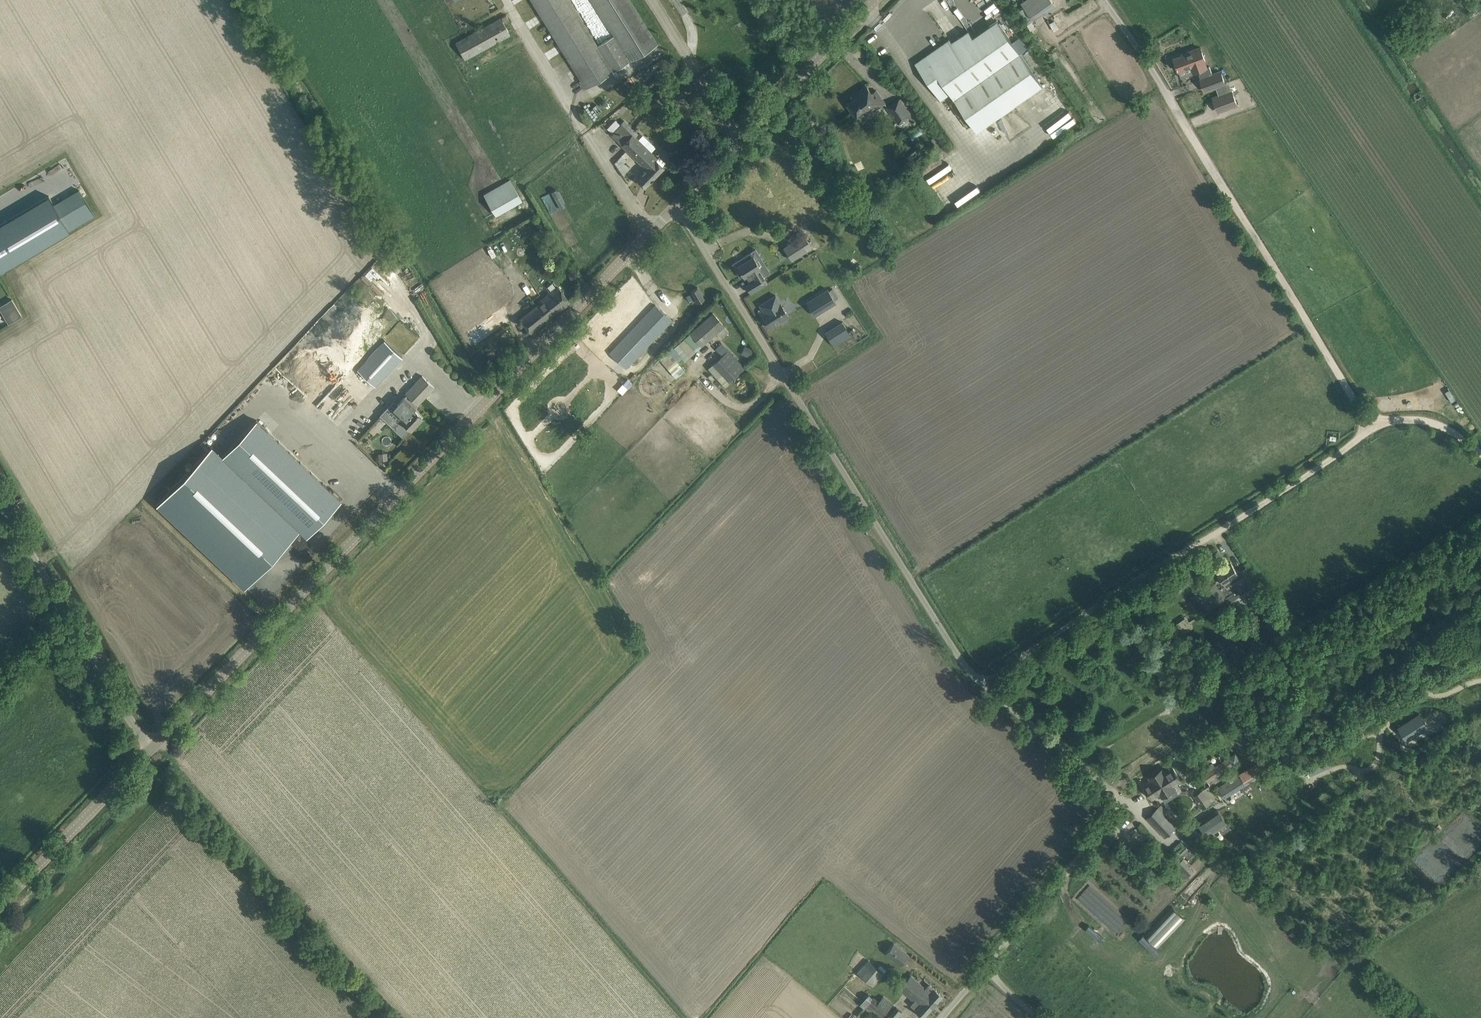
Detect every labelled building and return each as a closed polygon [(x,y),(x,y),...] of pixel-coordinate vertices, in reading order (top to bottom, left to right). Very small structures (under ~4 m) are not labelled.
[(614,35),(598,45),(570,0),(531,0),(586,88),(657,43),(630,0),(592,0),(614,35)] [(1021,4),(1024,8),(1019,11),(1028,24),(1042,14),(1043,15),(1056,6),(1052,0),(1026,0),(1021,4)] [(510,34),(501,18),(456,42),(465,59),(510,34)] [(951,93),(977,131),(1043,85),(997,20),(965,42),(960,36),(952,42),(949,38),(915,63),(941,100),(951,93)] [(1186,51),(1187,54),(1174,58),(1178,71),(1191,66),(1193,72),(1198,71),(1201,78),(1200,78),(1205,91),(1227,83),(1222,70),(1213,74),(1210,66),(1208,67),(1206,62),(1207,61),(1201,45),(1186,51)] [(857,97),(848,104),(856,116),(864,110),(867,114),(885,102),(876,90),(872,93),(866,85),(854,93),(857,97)] [(1231,88),(1211,96),(1218,113),(1238,106),(1231,88)] [(1035,105),(1041,113),(1060,100),(1055,92),(1035,105)] [(887,107),(898,123),(911,114),(901,98),(887,107)] [(612,133),(611,134),(643,165),(645,163),(649,166),(637,179),(645,187),(664,167),(635,138),(639,134),(624,120),(620,124),(612,133)] [(624,161),(630,156),(625,151),(613,162),(624,173),(630,168),(624,161)] [(931,180),(947,205),(964,193),(963,192),(977,182),(969,171),(967,173),(962,166),(959,169),(951,158),(943,163),(940,158),(922,169),(925,174),(928,172),(933,179),(931,180)] [(484,195),(496,215),(522,200),(510,180),(484,195)] [(0,224),(0,271),(61,235),(94,215),(79,189),(54,204),(49,195),(0,224)] [(799,237),(783,247),(791,260),(807,250),(811,247),(803,234),(799,237)] [(750,253),(732,264),(739,274),(741,273),(744,277),(746,276),(750,283),(745,285),(750,293),(767,282),(763,276),(758,268),(765,264),(756,249),(750,253)] [(492,282),(503,301),(515,294),(504,276),(492,282)] [(550,293),(551,295),(520,319),(530,332),(561,307),(562,308),(570,301),(558,286),(550,293)] [(691,291),(698,302),(704,298),(697,287),(691,291)] [(827,289),(811,299),(820,312),(836,302),(827,289)] [(760,314),(769,328),(789,316),(776,295),(759,305),(764,312),(760,314)] [(11,311),(5,314),(10,322),(23,315),(13,297),(6,302),(11,311)] [(654,303),(609,352),(626,368),(672,320),(654,303)] [(724,326),(713,313),(679,342),(690,355),(724,326)] [(825,332),(833,346),(850,335),(842,321),(825,332)] [(385,339),(357,368),(375,386),(403,357),(385,339)] [(745,345),(741,353),(750,357),(754,349),(745,345)] [(667,349),(658,357),(661,360),(677,378),(686,370),(670,352),(667,349)] [(713,364),(729,382),(745,368),(728,350),(713,364)] [(380,415),(402,435),(410,427),(411,429),(422,417),(413,409),(418,404),(417,404),(434,386),(422,375),(406,393),(407,394),(397,405),(393,401),(380,415)] [(628,387),(632,383),(627,379),(623,383),(628,387)] [(306,536),(341,499),(257,420),(222,456),(212,446),(157,504),(244,587),(299,529),(306,536)] [(1222,579),(1216,583),(1223,592),(1226,598),(1229,602),(1242,593),(1250,587),(1251,587),(1257,597),(1265,609),(1272,605),(1264,593),(1257,583),(1246,567),(1238,573),(1232,563),(1218,573),(1222,579)] [(1210,596),(1216,604),(1226,598),(1216,583),(1200,593),(1204,600),(1210,596)] [(1184,618),(1176,624),(1183,634),(1191,628),(1184,618)] [(1235,638),(1234,636),(1229,640),(1230,642),(1227,645),(1230,649),(1234,646),(1236,649),(1245,641),(1239,634),(1235,638)] [(1420,714),(1399,727),(1407,740),(1428,727),(1420,714)] [(1222,792),(1218,795),(1221,799),(1225,797),(1226,797),(1247,784),(1246,784),(1271,768),(1264,757),(1239,773),(1241,775),(1220,788),(1222,792)] [(1214,768),(1204,775),(1209,782),(1229,768),(1234,765),(1228,758),(1219,765),(1214,768)] [(1146,785),(1145,785),(1153,799),(1154,798),(1161,794),(1164,800),(1178,792),(1174,786),(1182,781),(1173,768),(1172,768),(1146,785)] [(1204,790),(1194,797),(1202,809),(1206,807),(1212,803),(1204,790)] [(1158,808),(1147,818),(1165,837),(1175,827),(1163,814),(1166,811),(1162,806),(1158,809),(1158,808)] [(1218,810),(1198,823),(1207,837),(1219,829),(1228,824),(1218,810)] [(1436,833),(1441,828),(1438,825),(1433,830),(1436,833)] [(1176,866),(1187,877),(1193,870),(1183,859),(1176,866)] [(885,953),(900,965),(908,955),(894,943),(885,953)] [(857,972),(873,986),(886,970),(880,964),(877,967),(868,959),(857,972)] [(911,976),(900,989),(914,1001),(910,1005),(916,1010),(915,1011),(923,1017),(943,995),(929,983),(925,988),(911,976)] [(885,1013),(893,1003),(884,995),(878,1002),(869,993),(859,1004),(875,1017),(882,1017),(885,1013)] [(887,1017),(900,1017),(898,1017),(902,1012),(896,1006),(888,1016),(887,1017)]
